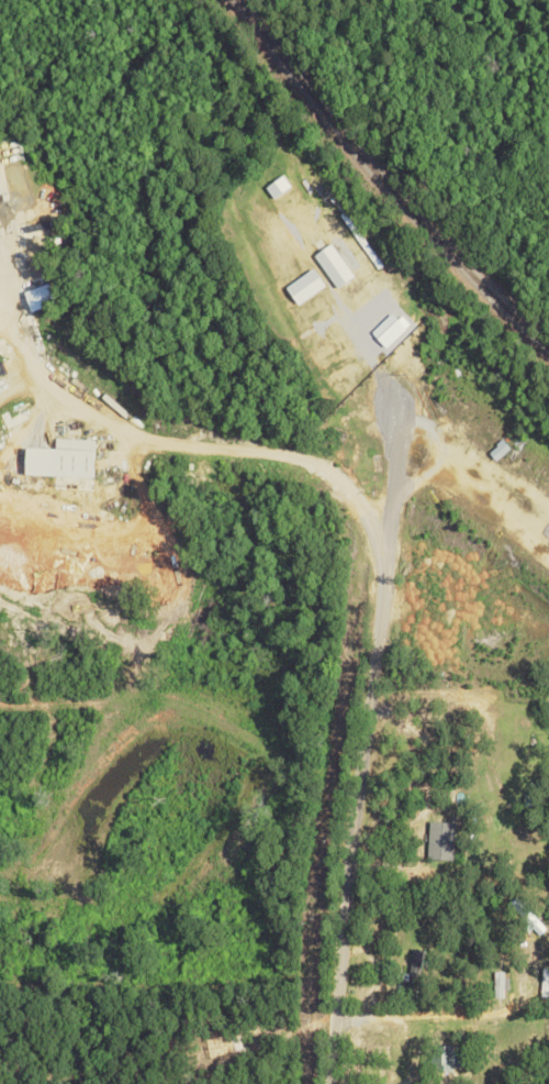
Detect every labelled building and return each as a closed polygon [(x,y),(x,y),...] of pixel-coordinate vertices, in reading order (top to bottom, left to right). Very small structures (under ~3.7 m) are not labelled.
[(272,198),(290,187),(282,176),(265,187),(272,198)] [(312,256),(336,288),(353,276),(329,244),(312,256)] [(285,287),(297,305),(324,286),(312,268),(285,287)] [(92,440),(52,439),(52,449),(22,448),(22,476),(91,478),(92,440)] [(487,452),(494,461),(510,450),(503,440),(487,452)] [(452,862),(453,823),(428,822),(426,861),(452,862)] [(416,984),(421,949),(410,947),(405,982),(416,984)] [(505,971),(492,971),(493,996),(506,996),(505,971)] [(453,1045),(440,1045),(440,1068),(460,1068),(461,1052),(453,1051),(453,1045)]
